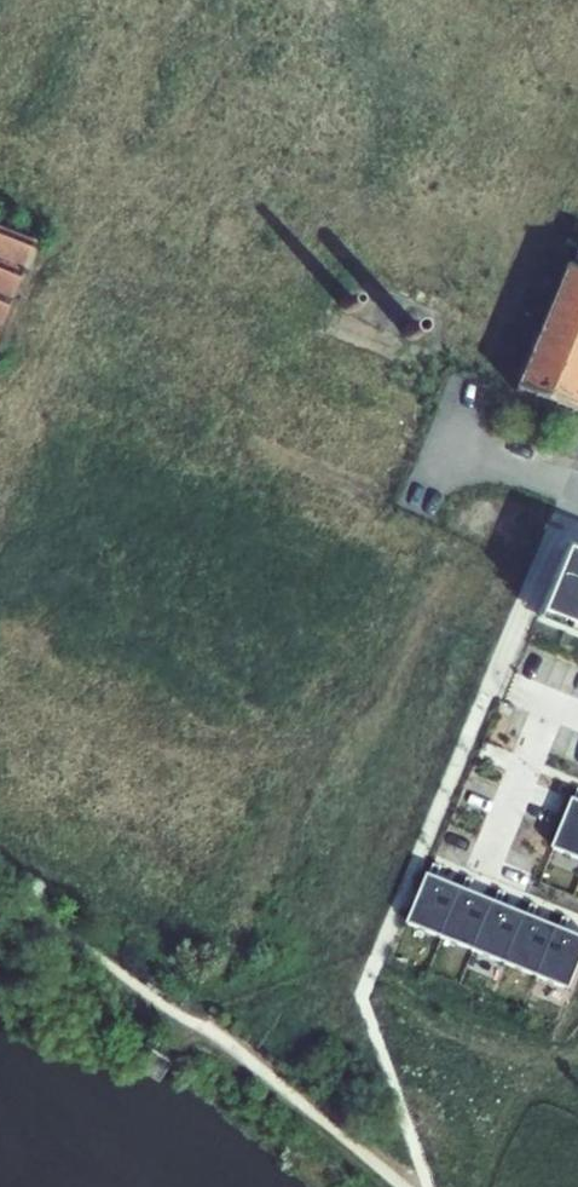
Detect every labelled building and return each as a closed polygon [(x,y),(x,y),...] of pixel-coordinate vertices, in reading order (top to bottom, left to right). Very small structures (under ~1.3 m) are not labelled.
[(33,242),(0,228),(0,324),(33,242)] [(515,390),(573,414),(577,402),(577,247),(570,267),(566,265),(515,390)] [(351,312),(353,311),(355,308),(356,306),(355,303),(354,300),(352,298),(350,297),(347,297),(345,297),(342,298),(340,300),(339,303),(339,305),(339,308),(341,310),(343,312),(345,313),(348,313),(351,312)] [(417,339),(419,337),(421,334),(422,332),(421,329),(420,326),(418,324),(416,323),(413,323),(411,323),(408,324),(406,326),(405,329),(405,331),(405,334),(407,336),(409,338),(411,339),(414,339),(417,339)] [(564,547),(538,611),(577,628),(577,553),(564,547)] [(577,858),(577,788),(553,848),(577,858)] [(409,923),(441,937),(462,887),(435,875),(440,864),(434,862),(409,923)] [(441,937),(473,950),(494,900),(468,889),(473,878),(467,876),(462,887),(441,937)] [(473,950),(505,963),(526,913),(500,902),(505,891),(499,889),(494,900),(473,950)] [(505,963),(537,976),(558,926),(532,915),(537,904),(531,902),(526,913),(505,963)] [(570,990),(577,971),(577,935),(564,929),(568,918),(562,915),(558,926),(537,976),(570,990)]
